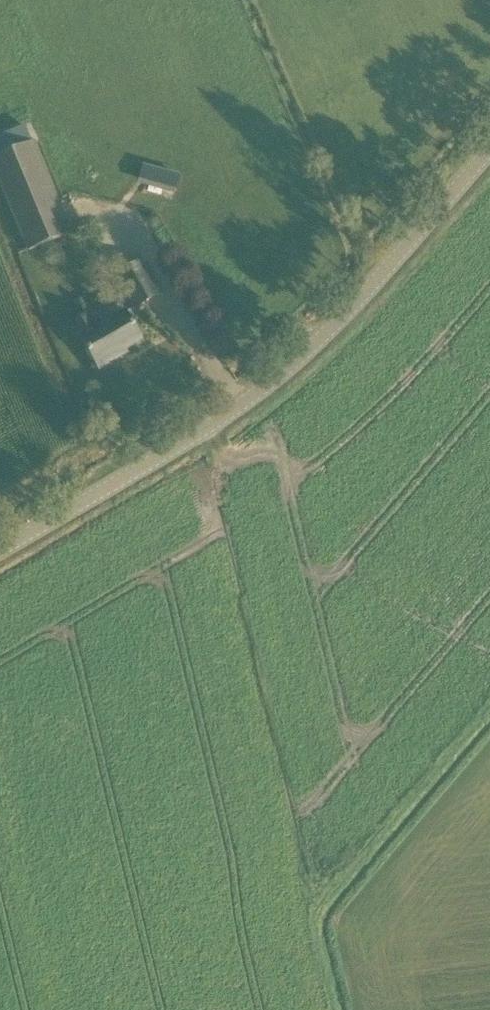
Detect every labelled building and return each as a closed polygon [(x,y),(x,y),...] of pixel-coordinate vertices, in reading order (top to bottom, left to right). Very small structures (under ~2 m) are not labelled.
[(71,233),(34,142),(0,157),(0,184),(28,251),(71,233)] [(180,175),(143,165),(138,184),(175,194),(180,175)] [(139,259),(117,272),(137,308),(159,294),(139,259)] [(125,349),(142,340),(126,312),(97,329),(89,314),(74,323),(82,337),(81,338),(99,369),(127,353),(125,349)]
